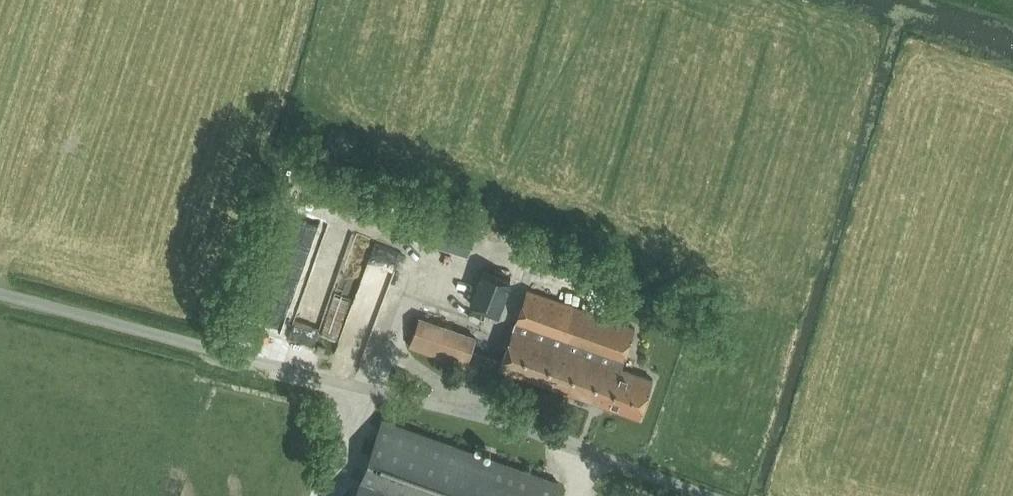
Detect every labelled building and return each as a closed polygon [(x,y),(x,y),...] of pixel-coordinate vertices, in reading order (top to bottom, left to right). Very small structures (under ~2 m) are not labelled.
[(405,232),(467,253),(477,223),(416,202),(405,232)] [(319,244),(332,254),(339,244),(326,235),(319,244)] [(372,246),(364,273),(387,280),(395,253),(372,246)] [(482,268),(468,303),(499,315),(512,279),(482,268)] [(532,270),(527,286),(601,311),(606,295),(532,270)] [(421,310),(409,346),(466,366),(469,357),(498,368),(498,367),(638,417),(652,379),(622,368),(636,328),(526,289),(501,361),(472,350),(477,338),(466,334),(469,327),(421,310)] [(382,419),(355,495),(553,495),(558,482),(382,419)]
